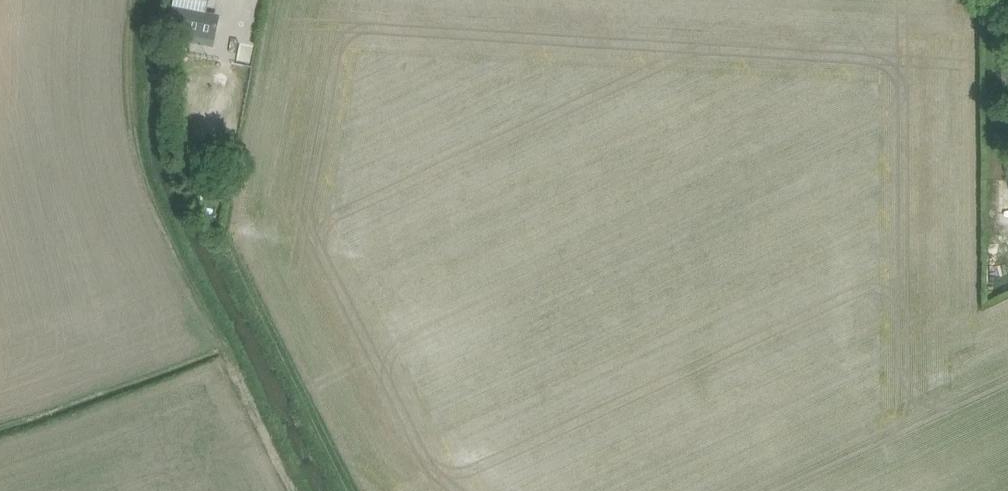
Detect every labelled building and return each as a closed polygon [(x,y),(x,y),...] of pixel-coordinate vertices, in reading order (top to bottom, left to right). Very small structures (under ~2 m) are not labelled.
[(214,41),(219,15),(169,5),(164,31),(214,41)]
